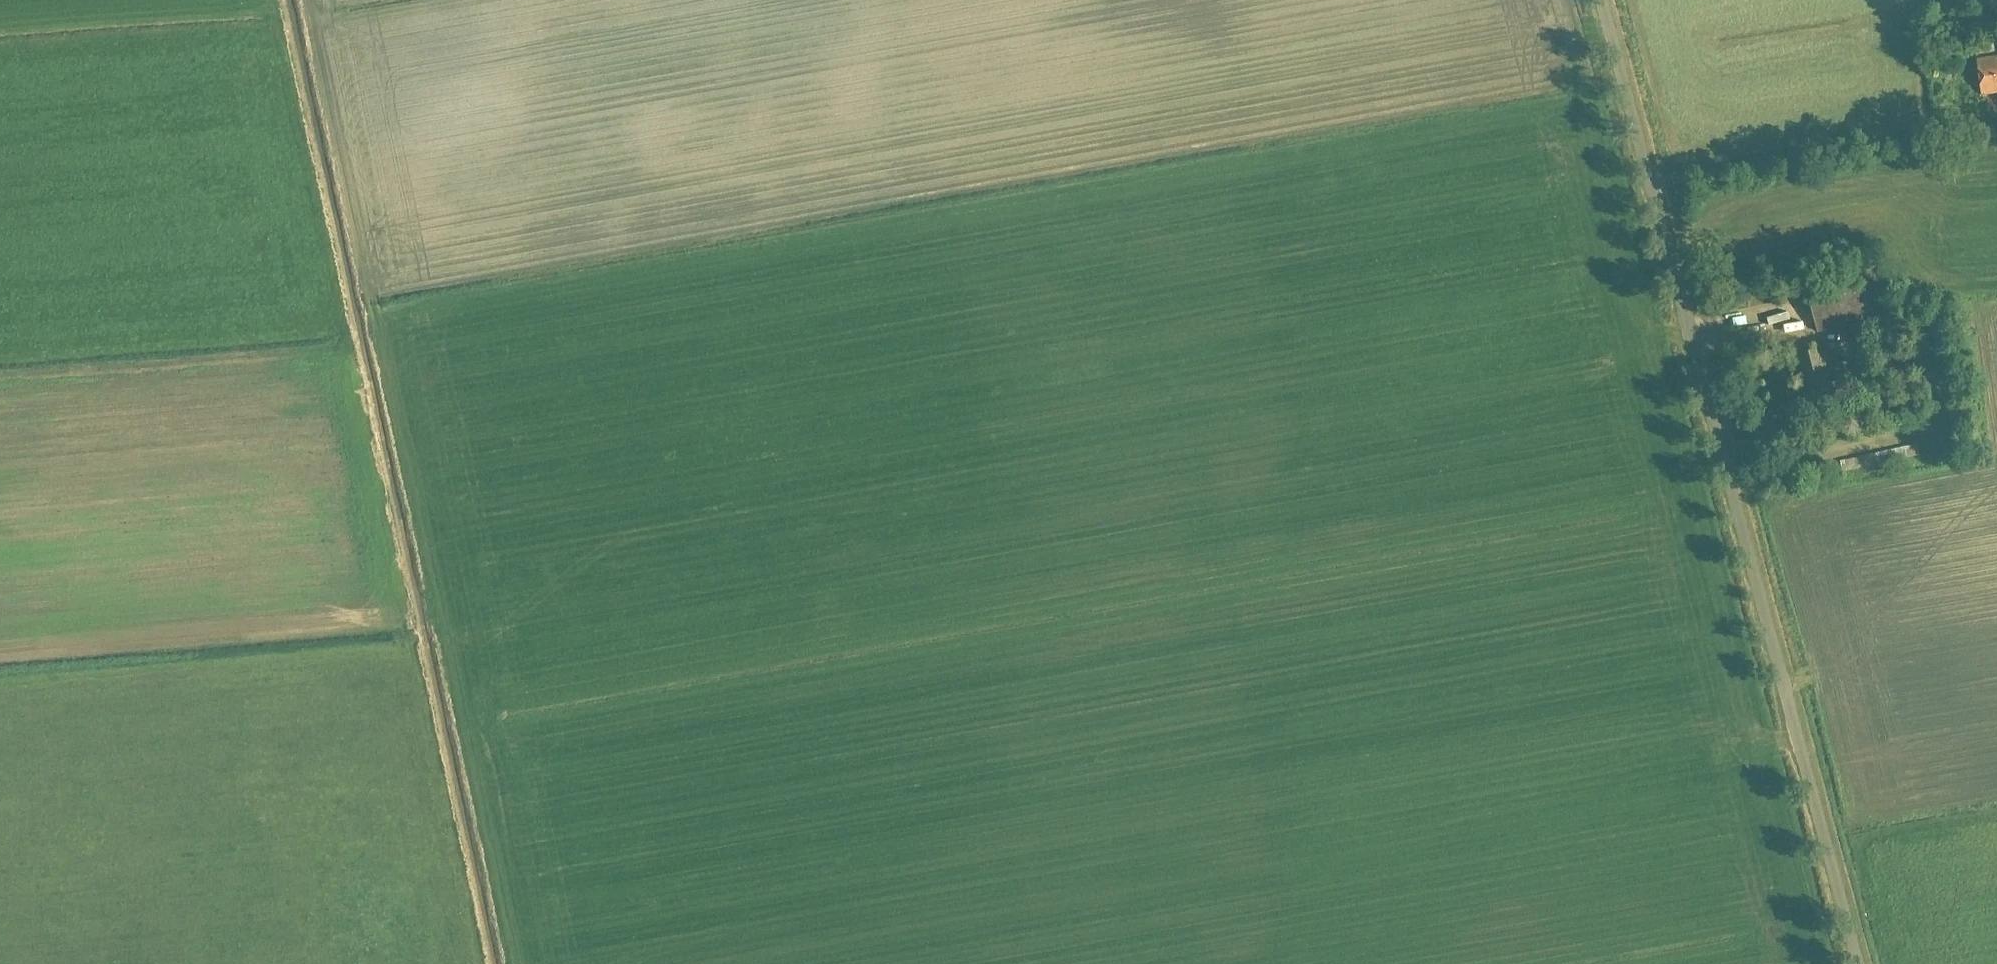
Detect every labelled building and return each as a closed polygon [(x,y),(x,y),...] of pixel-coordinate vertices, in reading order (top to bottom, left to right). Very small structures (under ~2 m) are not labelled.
[(1975,59),(1980,95),(1996,92),(1996,56),(1975,59)] [(1884,264),(1870,267),(1804,285),(1816,331),(1883,313),(1878,294),(1891,290),(1884,264)] [(1799,293),(1781,302),(1793,325),(1810,317),(1799,293)] [(1822,347),(1794,355),(1806,397),(1834,389),(1822,347)]
